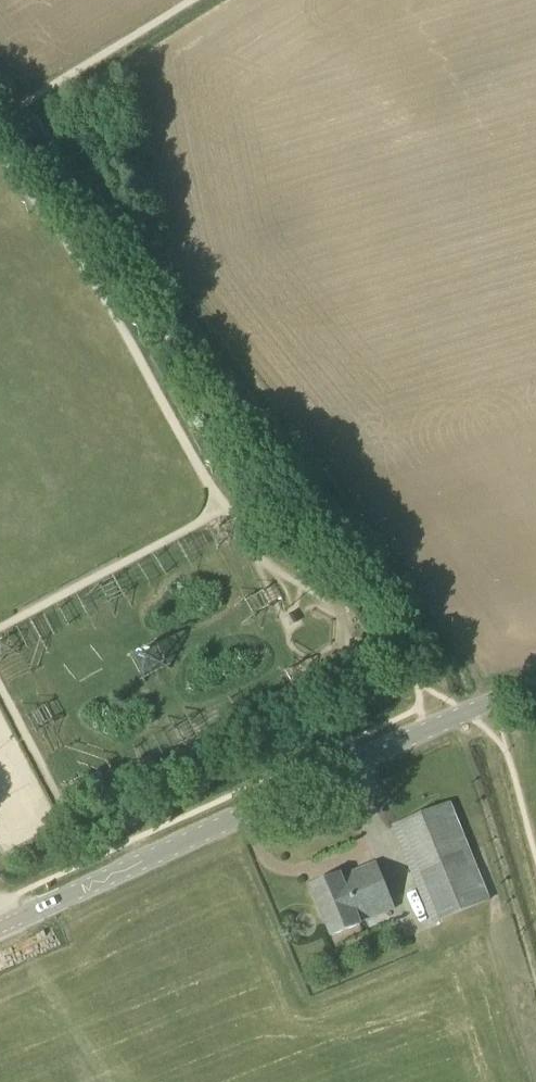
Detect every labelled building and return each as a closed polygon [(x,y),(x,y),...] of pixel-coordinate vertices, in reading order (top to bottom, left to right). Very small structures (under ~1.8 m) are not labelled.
[(432,925),(491,901),(450,802),(391,826),(432,925)] [(395,910),(376,862),(341,876),(311,887),(331,937),(360,925),(395,910)]
